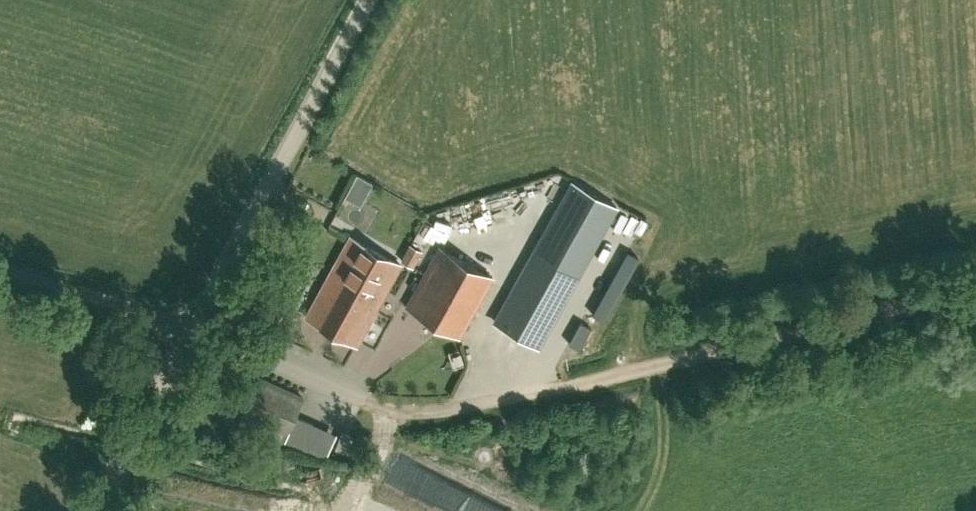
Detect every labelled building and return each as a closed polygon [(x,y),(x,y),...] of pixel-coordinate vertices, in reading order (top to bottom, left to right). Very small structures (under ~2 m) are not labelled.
[(371,182),(357,174),(344,196),(359,204),(371,182)] [(572,181),(495,321),(539,345),(616,206),(572,181)] [(495,207),(483,228),(523,251),(535,229),(495,207)] [(422,224),(419,231),(429,237),(433,230),(422,224)] [(382,298),(401,264),(350,236),(306,317),(357,344),(382,298)] [(410,243),(401,260),(413,266),(421,249),(410,243)] [(460,335),(493,276),(440,247),(407,306),(460,335)] [(605,320),(639,257),(627,250),(592,313),(605,320)] [(579,348),(591,327),(580,320),(568,341),(573,344),(579,348)] [(258,376),(236,423),(281,444),(282,442),(294,417),(303,397),(258,376)] [(338,437),(294,417),(282,442),(327,463),(338,437)] [(347,452),(353,436),(341,432),(335,447),(347,452)]
